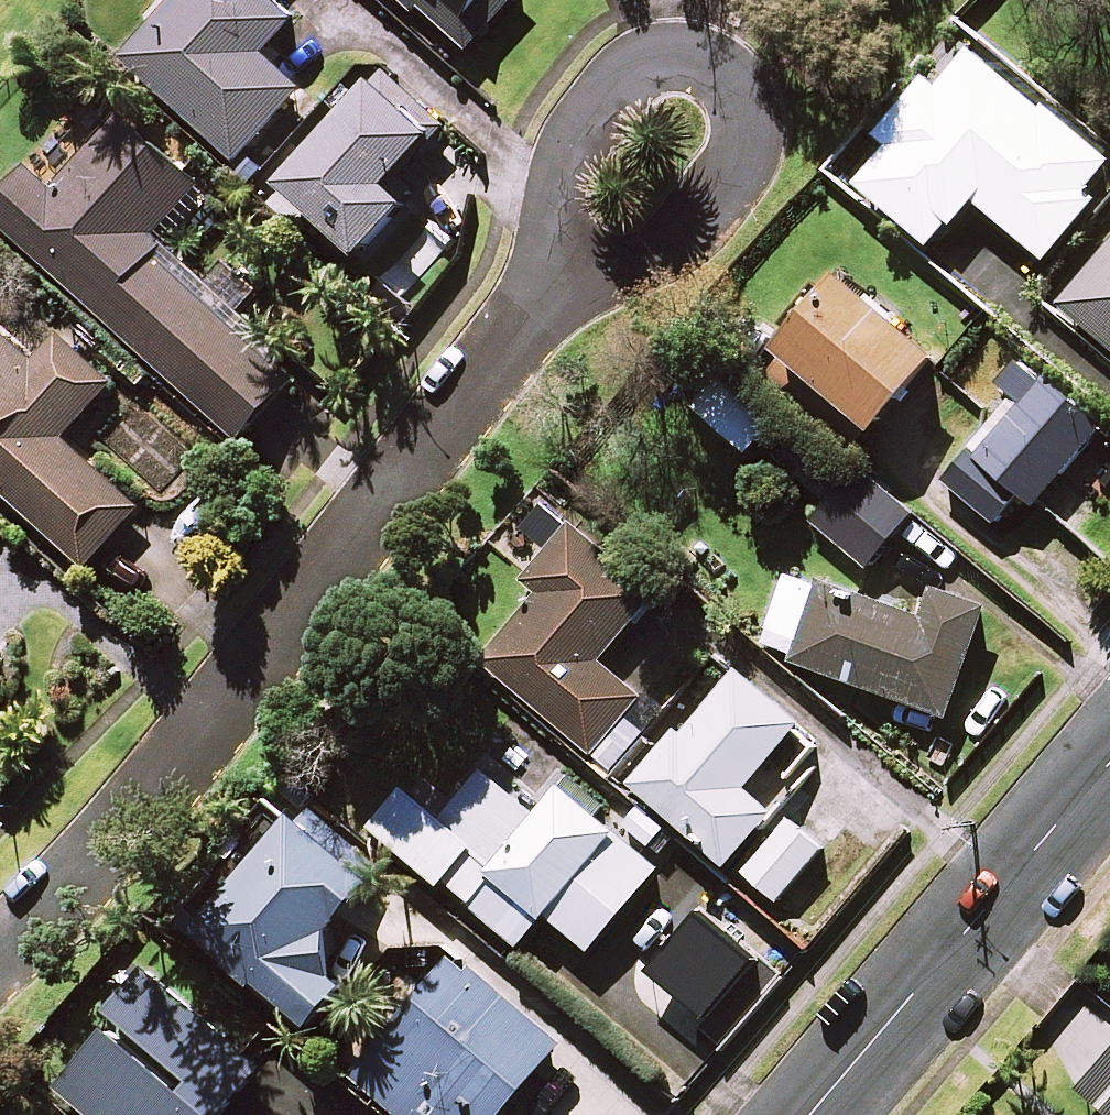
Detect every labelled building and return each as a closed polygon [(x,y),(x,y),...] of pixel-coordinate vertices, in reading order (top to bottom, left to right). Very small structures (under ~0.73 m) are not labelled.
[(275,0),(177,0),(126,56),(239,160),(305,88),(266,52),(296,19),(275,0)] [(417,9),(422,4),(468,45),(510,0),(407,0),(417,9)] [(975,45),(941,86),(928,75),(880,134),(892,144),(860,184),(936,246),(975,197),(1053,261),(1109,191),(1109,154),(975,45)] [(444,132),(386,78),(291,180),(368,252),(415,202),(396,184),(444,132)] [(125,113),(56,189),(30,165),(0,198),(0,220),(242,439),(301,375),(148,237),(199,180),(125,113)] [(1060,306),(1109,348),(1109,247),(1060,306)] [(943,357),(847,275),(785,347),(881,429),(943,357)] [(0,324),(0,485),(90,566),(145,505),(68,436),(119,381),(64,332),(39,360),(0,324)] [(1105,423),(1022,357),(1001,383),(1019,397),(951,483),(1000,521),(1024,491),(1041,504),(1105,423)] [(917,511),(861,463),(813,518),(870,567),(917,511)] [(488,659),(618,765),(647,730),(626,714),(644,693),(605,661),(663,589),(578,519),(530,578),(545,590),(488,659)] [(929,619),(792,570),(771,629),(802,640),(795,659),(950,715),(990,605),(941,587),(929,619)] [(10,648),(0,639),(0,659),(10,648)] [(804,722),(743,668),(693,723),(687,718),(633,779),(730,865),(778,812),(747,785),(804,722)] [(543,811),(489,766),(441,824),(479,855),(453,886),(522,944),(550,911),(595,948),(663,866),(565,785),(543,811)] [(452,842),(393,789),(356,826),(396,863),(401,858),(421,876),(452,842)] [(267,978),(324,1028),(367,980),(337,954),(399,884),(311,806),(206,924),(240,954),(235,961),(261,985),(267,978)] [(823,848),(787,816),(743,866),(779,898),(823,848)] [(457,951),(355,1075),(403,1114),(504,1114),(565,1041),(457,951)] [(149,967),(114,1008),(120,1014),(61,1084),(98,1114),(225,1114),(266,1067),(149,967)] [(1083,1087),(1109,1111),(1109,1056),(1083,1087)]
